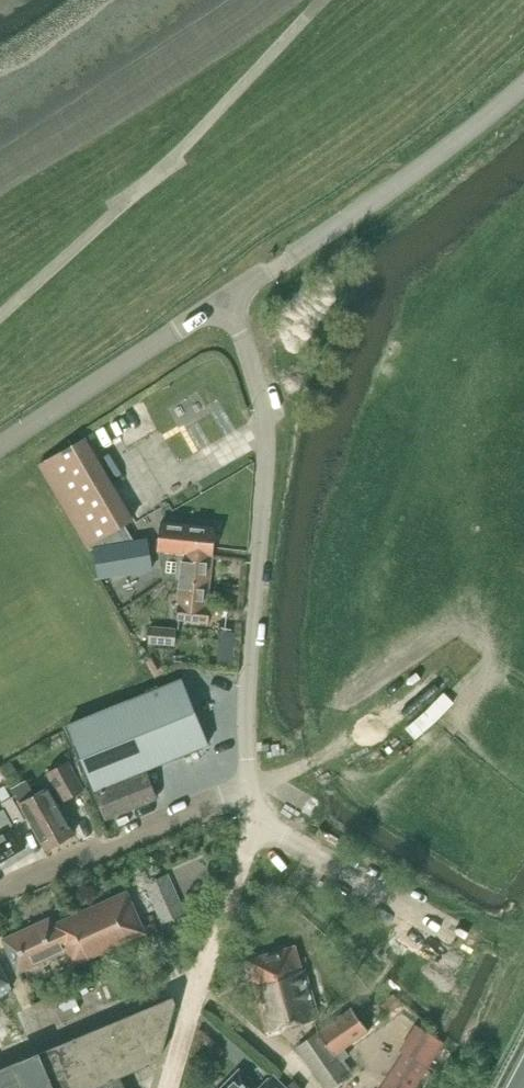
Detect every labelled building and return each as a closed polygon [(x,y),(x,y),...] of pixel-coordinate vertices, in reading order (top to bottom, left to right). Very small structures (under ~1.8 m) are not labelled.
[(124,524),(125,523),(133,519),(85,438),(39,465),(86,546),(87,545),(90,550),(95,547),(100,578),(152,569),(147,538),(133,541),(124,524)] [(216,527),(161,522),(158,549),(179,552),(179,553),(183,553),(183,552),(213,555),(216,527)] [(179,553),(179,552),(158,549),(158,550),(164,581),(180,583),(179,595),(177,619),(209,622),(211,606),(207,606),(208,598),(213,555),(183,552),(183,553),(179,553)] [(175,646),(176,628),(150,626),(148,644),(175,646)] [(68,724),(95,790),(109,784),(110,786),(95,792),(106,818),(157,798),(146,769),(209,744),(183,678),(68,724)] [(420,735),(462,704),(453,693),(412,724),(420,735)] [(19,775),(11,760),(0,766),(9,781),(19,775)] [(47,773),(63,801),(84,789),(68,761),(47,773)] [(34,795),(26,780),(11,788),(46,849),(75,833),(49,787),(34,795)] [(3,802),(8,800),(12,797),(5,785),(0,788),(0,797),(3,802)] [(26,847),(14,827),(26,820),(12,797),(8,800),(1,804),(4,810),(0,812),(0,862),(26,847)] [(50,918),(3,939),(18,973),(65,951),(71,965),(145,932),(127,891),(53,925),(50,918)] [(303,970),(296,945),(247,959),(267,1032),(320,1017),(306,969),(303,970)] [(12,988),(0,964),(0,994),(12,988)] [(173,997),(0,1071),(0,1087),(124,1087),(119,1076),(160,1059),(175,1002),(173,997)] [(326,1087),(332,1087),(349,1075),(341,1062),(350,1056),(344,1048),(369,1030),(352,1007),(297,1047),(326,1087)] [(380,1087),(415,1087),(427,1069),(403,1053),(380,1087)] [(240,1070),(222,1087),(258,1087),(240,1070)] [(273,1075),(260,1087),(286,1087),(273,1075)]
